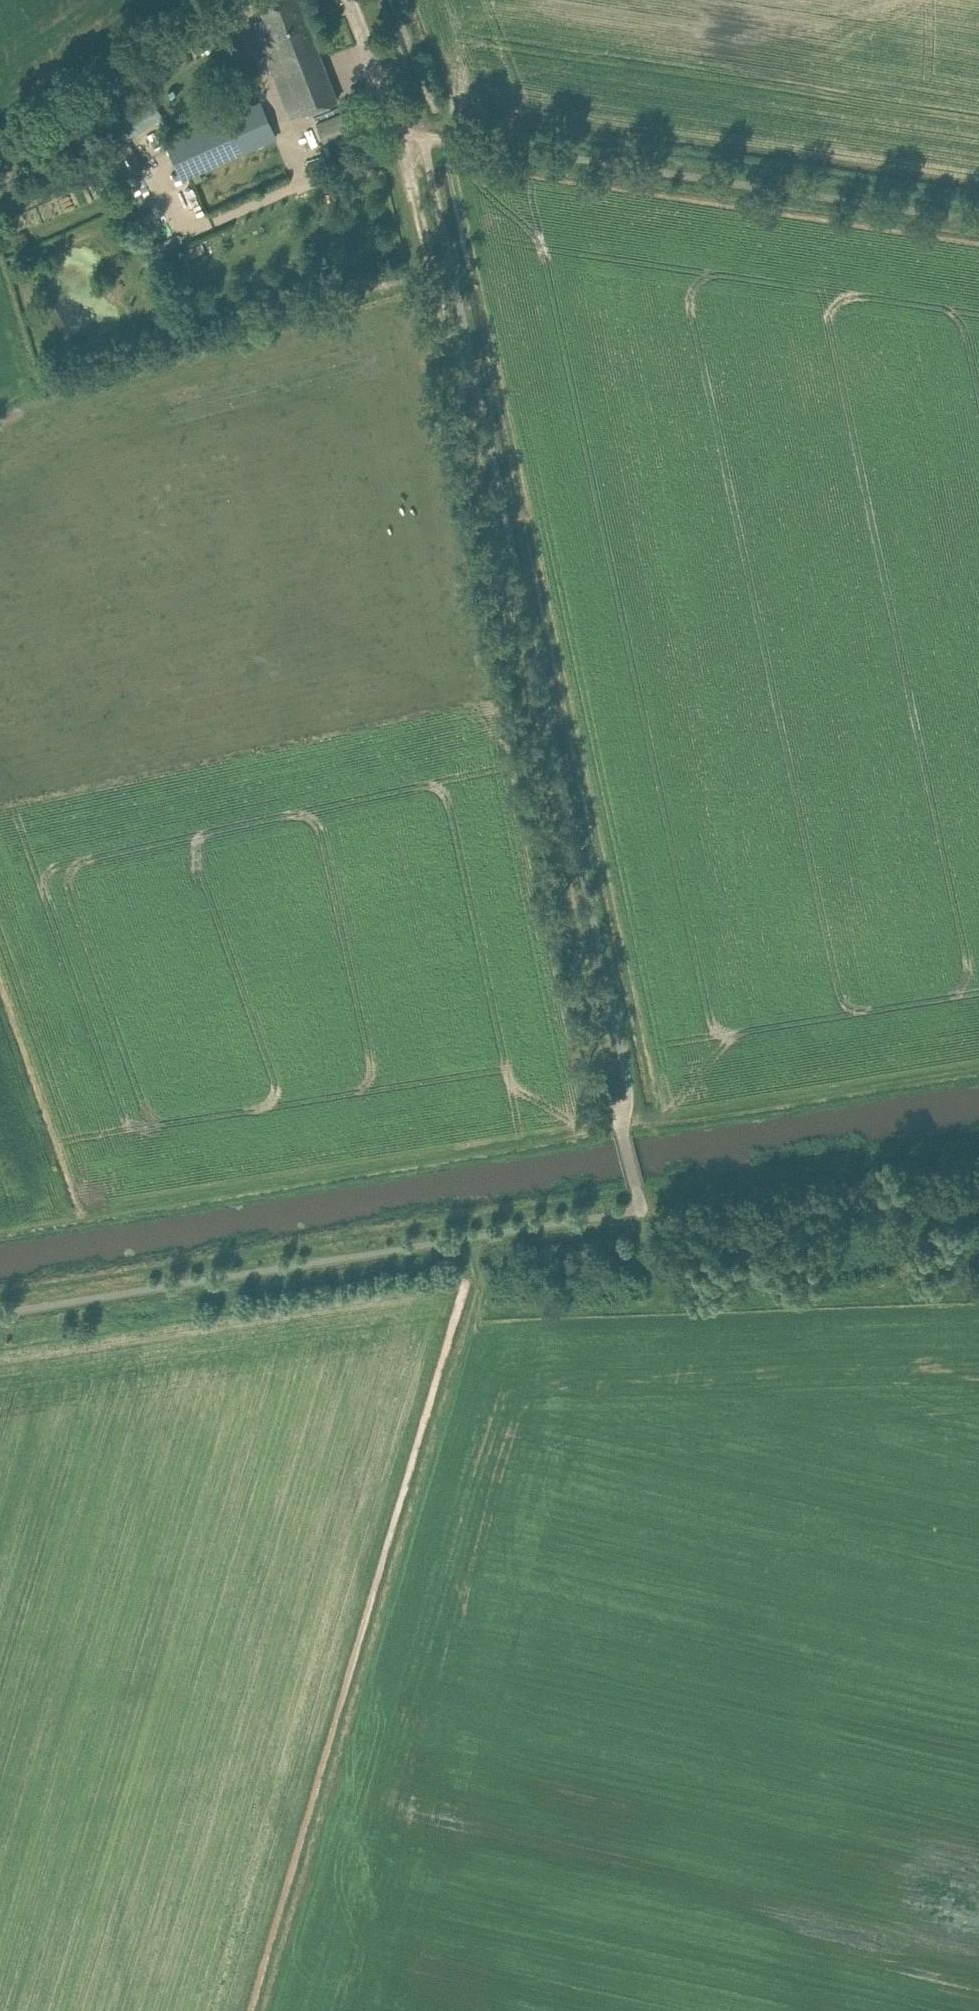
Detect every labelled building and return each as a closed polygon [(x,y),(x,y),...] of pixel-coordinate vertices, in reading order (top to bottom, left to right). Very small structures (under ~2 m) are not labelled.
[(259,3),(260,5),(265,17),(275,44),(266,47),(264,48),(291,117),(318,107),(337,100),(299,0),(266,0),(259,3)] [(120,143),(160,119),(147,97),(107,122),(120,143)] [(260,101),(241,109),(168,142),(184,178),(276,137),(260,101)] [(358,130),(350,109),(316,123),(325,143),(358,130)]
